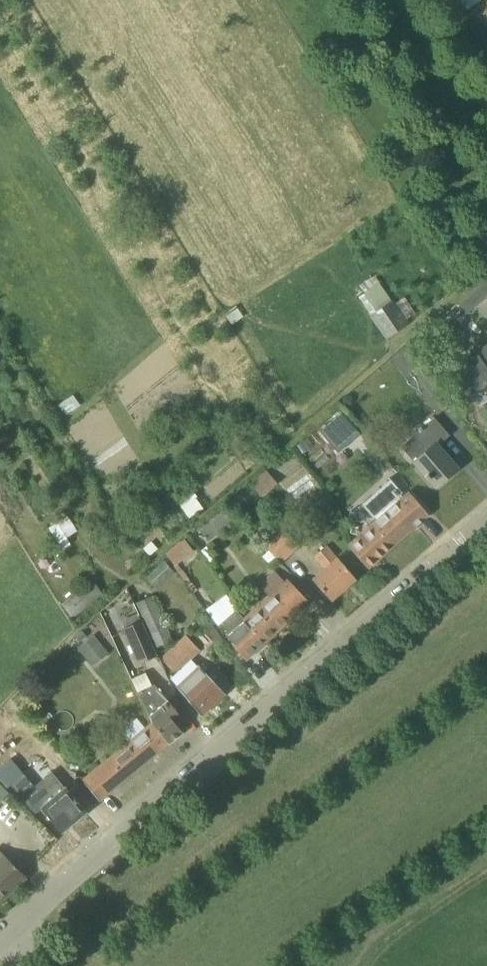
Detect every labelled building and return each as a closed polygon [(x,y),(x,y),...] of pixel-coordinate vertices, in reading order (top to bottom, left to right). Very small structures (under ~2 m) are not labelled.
[(393,300),(391,297),(381,283),(359,298),(386,339),(408,324),(406,320),(393,300)] [(476,352),(478,355),(453,371),(469,396),(486,385),(486,345),(476,352)] [(415,371),(424,384),(435,377),(426,364),(415,371)] [(334,437),(346,428),(335,413),(323,422),(334,437)] [(436,487),(457,468),(437,445),(449,435),(435,418),(415,434),(428,450),(414,462),(426,475),(424,476),(428,480),(429,479),(436,487)] [(262,497),(278,483),(267,471),(251,484),(262,497)] [(428,515),(407,492),(403,495),(390,480),(362,504),(375,520),(347,545),(351,549),(368,568),(428,515)] [(271,502),(264,508),(279,524),(285,518),(271,502)] [(207,540),(232,520),(222,508),(198,528),(207,540)] [(280,562),(298,546),(284,530),(266,546),(280,562)] [(176,565),(194,551),(185,541),(167,555),(176,565)] [(356,579),(336,557),(327,546),(314,556),(324,567),(312,578),(333,601),(356,579)] [(165,560),(147,574),(155,586),(174,572),(165,560)] [(265,643),(310,602),(289,579),(285,582),(275,571),(260,585),(270,595),(250,613),(259,624),(253,628),(265,643)] [(155,648),(172,641),(153,595),(136,602),(155,648)] [(244,619),(233,608),(219,621),(229,632),(224,637),(232,646),(246,660),(265,643),(253,628),(259,624),(250,613),(244,619)] [(124,628),(134,650),(139,663),(156,655),(141,621),(124,628)] [(109,653),(94,634),(78,648),(93,666),(109,653)] [(201,716),(225,693),(193,659),(201,652),(186,636),(161,658),(176,674),(169,680),(201,716)] [(152,721),(149,723),(153,731),(164,747),(182,732),(176,724),(183,719),(154,684),(152,685),(146,672),(131,679),(152,721)] [(145,726),(138,717),(120,733),(127,741),(81,779),(99,801),(164,747),(153,731),(149,723),(145,726)] [(38,783),(55,769),(38,750),(20,764),(24,769),(17,775),(26,786),(34,779),(38,783)] [(9,789),(0,781),(0,799),(9,789)] [(52,800),(42,789),(33,796),(63,831),(86,812),(66,789),(52,800)] [(27,878),(0,849),(0,903),(27,878)]
